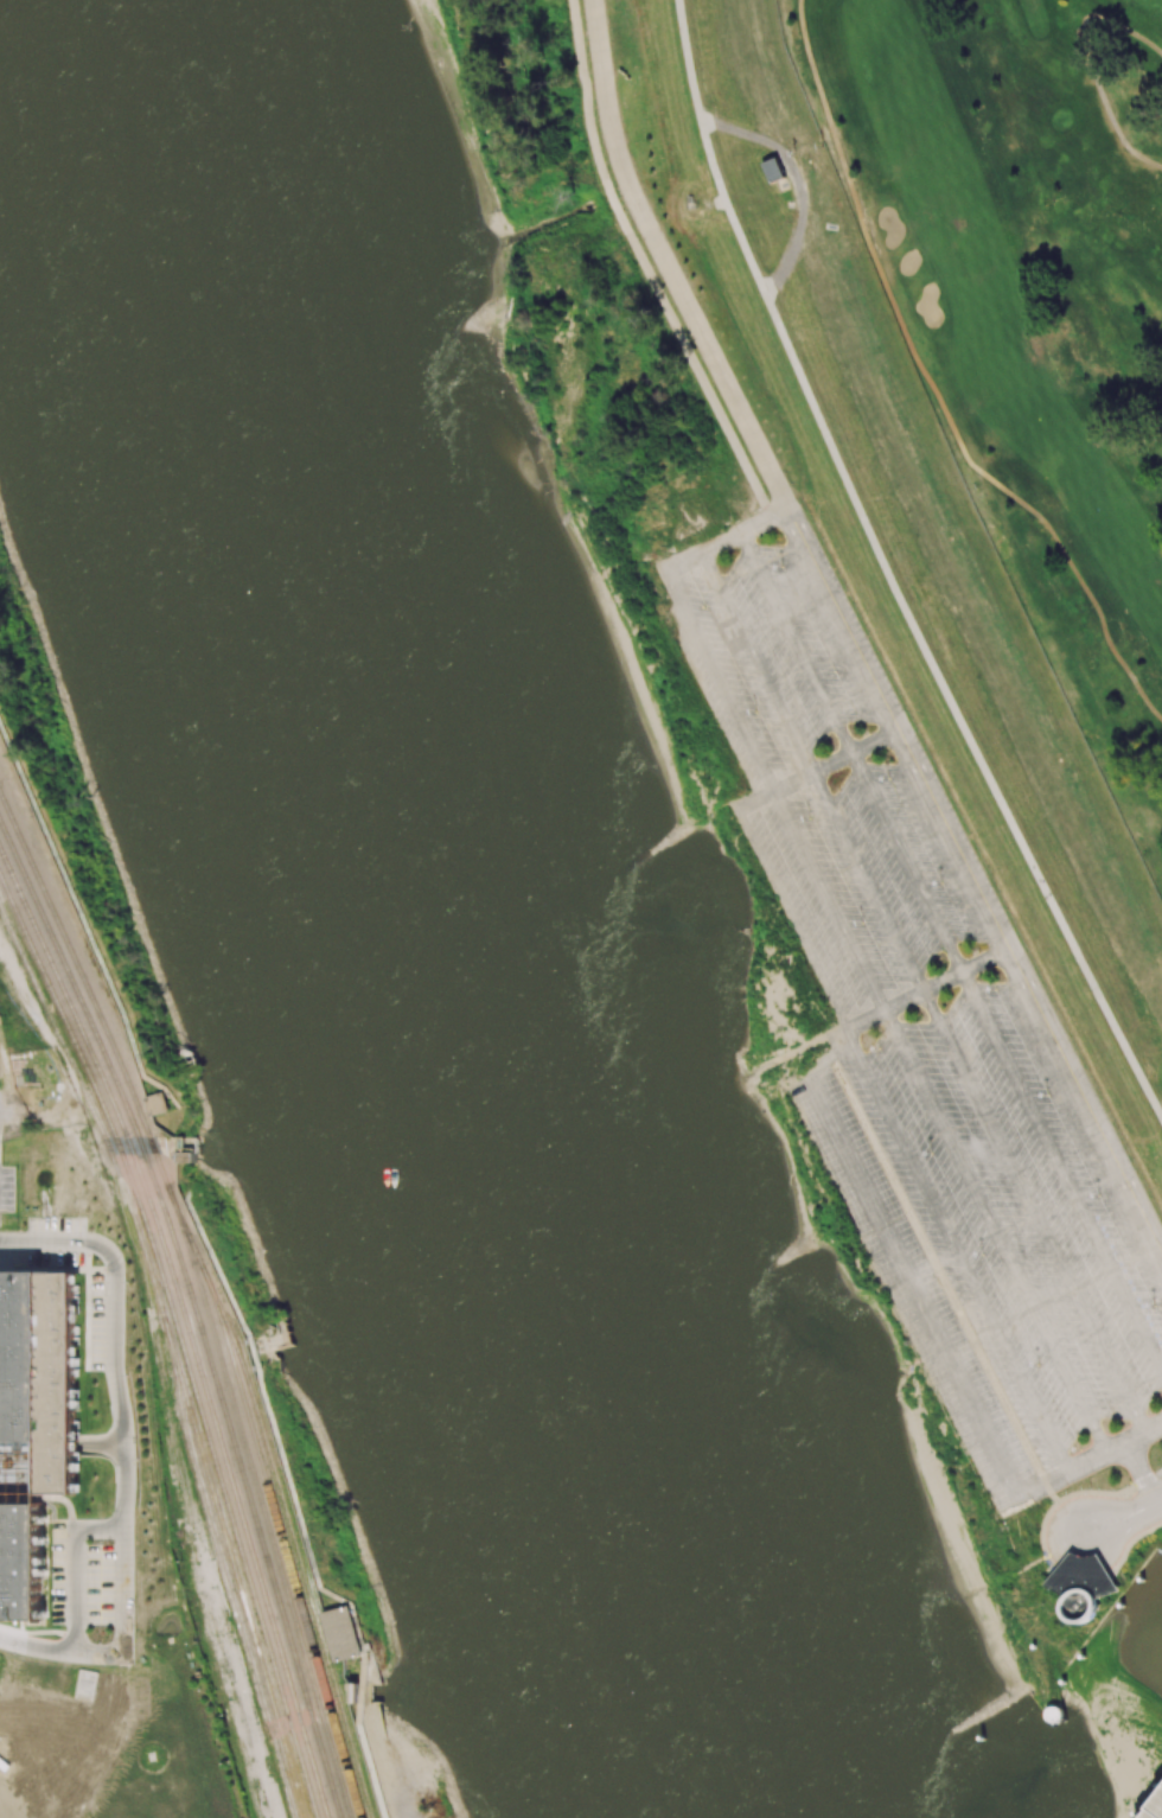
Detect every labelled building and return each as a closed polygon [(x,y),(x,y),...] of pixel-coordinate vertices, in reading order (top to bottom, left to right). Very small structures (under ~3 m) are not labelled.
[(756,165),(767,187),(783,181),(772,158),(756,165)] [(689,196),(689,209),(697,209),(696,196),(689,196)] [(39,1621),(0,1621),(0,1272),(25,1272),(75,1272),(74,1492),(40,1492),(39,1621)] [(1096,1596),(1119,1589),(1110,1575),(1097,1552),(1093,1555),(1090,1556),(1086,1556),(1083,1556),(1079,1555),(1074,1554),(1071,1551),(1055,1570),(1043,1584),(1065,1594),(1061,1599),(1060,1603),(1061,1608),(1062,1612),(1064,1615),(1066,1619),(1070,1621),(1074,1624),(1079,1624),(1083,1624),(1086,1622),(1090,1620),(1093,1618),(1094,1615),(1097,1610),(1098,1606),(1097,1601),(1096,1596)] [(1094,1615),(1093,1618),(1124,1640),(1129,1633),(1120,1627),(1161,1572),(1161,1556),(1113,1621),(1097,1610),(1094,1615)] [(321,1613),(334,1663),(364,1655),(351,1605),(321,1613)] [(1052,1705),(1048,1707),(1046,1709),(1045,1711),(1045,1715),(1046,1717),(1048,1721),(1051,1722),(1054,1722),(1058,1721),(1060,1718),(1061,1716),(1061,1712),(1060,1709),(1058,1707),(1055,1705),(1052,1705)] [(1146,1817),(1161,1797),(1161,1817),(1146,1817)]
